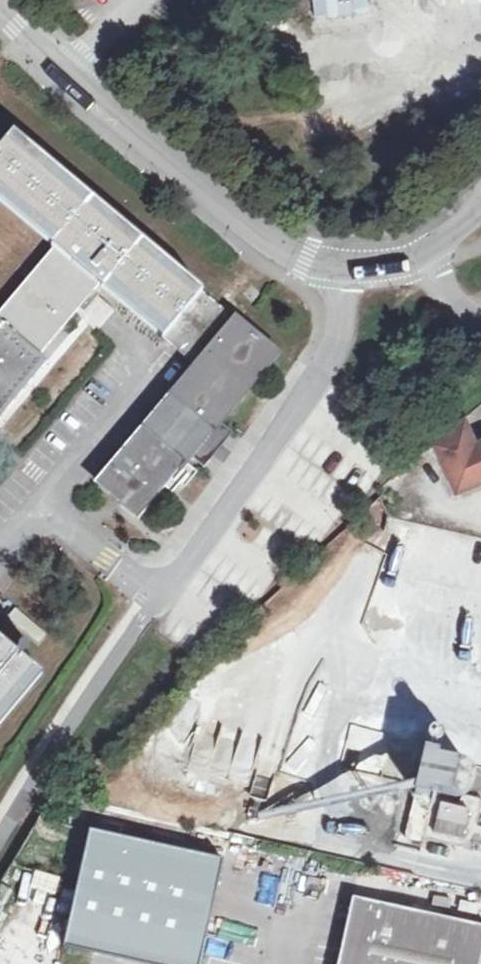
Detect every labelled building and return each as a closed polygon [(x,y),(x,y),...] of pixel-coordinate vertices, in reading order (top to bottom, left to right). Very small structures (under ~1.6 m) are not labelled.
[(311,21),(371,15),(370,0),(309,0),(311,21)] [(47,362),(39,355),(81,311),(86,315),(101,298),(97,294),(106,283),(166,334),(164,337),(200,367),(124,457),(119,453),(96,480),(139,518),(189,458),(220,421),(277,354),(201,291),(197,295),(10,139),(0,150),(0,194),(59,245),(57,248),(0,318),(0,419),(47,362)] [(439,438),(456,486),(480,477),(480,436),(478,437),(469,412),(439,438)] [(236,436),(222,424),(191,461),(205,473),(220,456),(236,436)] [(37,673),(21,657),(19,660),(15,657),(17,654),(0,640),(0,718),(37,673)] [(479,841),(480,832),(480,826),(474,823),(479,798),(457,794),(455,803),(427,798),(421,828),(479,841)] [(479,841),(421,828),(418,839),(468,850),(470,843),(478,844),(479,841)] [(69,949),(139,963),(206,963),(229,860),(95,831),(69,949)] [(57,896),(62,879),(37,872),(32,889),(57,896)] [(358,900),(344,963),(480,963),(480,927),(358,900)]
